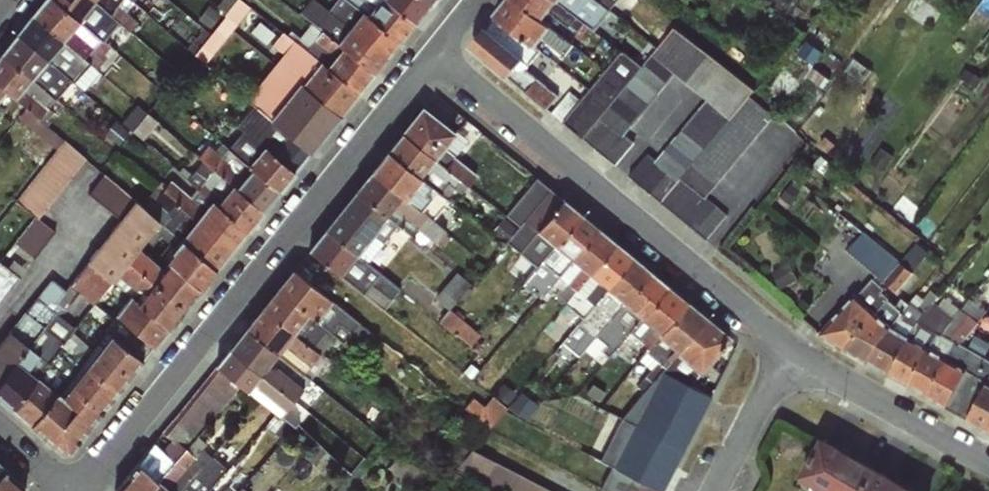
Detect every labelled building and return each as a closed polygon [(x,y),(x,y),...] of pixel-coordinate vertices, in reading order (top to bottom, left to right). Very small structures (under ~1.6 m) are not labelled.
[(253,3),(248,0),(236,0),(201,53),(213,61),(253,3)] [(316,152),(436,0),(372,0),(325,59),(287,28),(275,43),(286,52),(249,99),(316,152)] [(337,13),(324,0),(316,0),(306,10),(323,27),(337,13)] [(502,20),(536,45),(567,3),(597,26),(611,8),(600,0),(517,0),(502,20)] [(494,21),(474,44),(512,78),(532,55),(494,21)] [(556,113),(622,163),(641,137),(633,131),(678,73),(709,97),(661,159),(651,151),(632,176),(713,238),(732,213),(711,196),(774,115),(751,97),(759,86),(679,24),(647,64),(626,48),(581,106),(569,97),(556,113)] [(541,77),(531,91),(553,107),(563,93),(541,77)] [(119,315),(157,346),(313,155),(301,146),(288,162),(275,151),(290,132),(258,106),(244,124),(268,143),(140,300),(135,296),(119,315)] [(402,133),(467,185),(476,175),(445,148),(455,133),(421,108),(402,133)] [(467,185),(402,133),(388,150),(442,192),(448,185),(460,194),(467,185)] [(88,159),(65,141),(19,198),(42,217),(88,159)] [(442,192),(388,150),(371,171),(434,219),(449,200),(442,192)] [(434,219),(371,171),(354,192),(397,225),(411,235),(417,230),(435,245),(440,241),(444,245),(451,238),(434,219)] [(92,194),(123,216),(138,196),(107,173),(92,194)] [(535,267),(580,215),(549,189),(516,228),(504,217),(491,231),(535,267)] [(397,225),(354,192),(325,230),(368,262),(397,225)] [(166,262),(144,249),(164,218),(132,198),(75,289),(101,305),(120,273),(148,291),(166,262)] [(36,252),(55,228),(40,215),(20,240),(36,252)] [(580,215),(535,267),(522,283),(540,299),(553,284),(598,229),(580,215)] [(870,227),(851,247),(884,278),(903,257),(870,227)] [(598,229),(553,284),(558,288),(553,294),(564,304),(616,244),(598,229)] [(368,262),(325,230),(309,250),(383,310),(401,289),(368,262)] [(616,244),(564,304),(579,318),(632,257),(616,244)] [(632,257),(579,318),(573,327),(580,332),(572,344),(581,351),(592,340),(650,271),(632,257)] [(24,271),(14,262),(8,268),(0,263),(0,302),(24,271)] [(459,269),(440,297),(455,307),(474,280),(459,269)] [(293,270),(278,290),(334,337),(357,357),(375,336),(293,270)] [(650,271),(592,340),(608,353),(629,334),(666,285),(650,271)] [(73,451),(145,358),(146,353),(133,348),(113,333),(112,334),(68,392),(59,389),(43,377),(48,364),(66,340),(72,325),(58,315),(68,289),(54,278),(0,347),(0,396),(73,451)] [(845,350),(889,300),(881,294),(886,289),(875,279),(860,296),(856,293),(817,335),(845,350)] [(666,285),(629,334),(647,349),(686,301),(666,285)] [(278,290),(262,309),(320,352),(334,337),(278,290)] [(908,304),(864,361),(888,375),(917,318),(939,296),(931,290),(925,298),(917,294),(908,304)] [(889,300),(845,350),(864,361),(908,304),(895,293),(889,300)] [(938,337),(962,311),(939,296),(917,318),(888,375),(908,386),(938,337)] [(686,301),(647,349),(636,361),(648,371),(644,377),(651,382),(661,371),(707,318),(686,301)] [(475,344),(485,332),(454,308),(444,319),(475,344)] [(262,309),(247,328),(279,353),(287,345),(312,362),(320,352),(262,309)] [(927,397),(961,345),(977,322),(962,311),(938,337),(908,386),(927,397)] [(661,371),(691,384),(730,337),(707,318),(661,371)] [(247,328),(230,349),(309,414),(312,416),(322,401),(303,387),(309,379),(279,353),(247,328)] [(961,345),(927,397),(947,408),(979,354),(961,345)] [(295,432),(309,414),(230,349),(216,366),(240,385),(295,432)] [(988,379),(988,359),(979,354),(947,408),(968,420),(988,379)] [(198,436),(240,385),(216,366),(161,432),(171,441),(163,451),(153,443),(114,490),(149,490),(198,436)] [(661,371),(651,382),(621,416),(600,407),(597,412),(604,417),(586,454),(610,466),(599,489),(603,490),(662,490),(712,396),(691,384),(661,371)] [(968,420),(988,432),(988,379),(968,420)] [(496,424),(511,405),(498,395),(483,413),(496,424)] [(198,436),(149,490),(179,490),(200,468),(210,456),(203,449),(207,444),(198,436)] [(849,453),(822,437),(799,477),(824,490),(831,490),(849,453)] [(470,447),(457,471),(495,490),(554,490),(470,447)] [(831,490),(863,490),(876,468),(849,453),(831,490)] [(200,468),(179,490),(208,490),(216,483),(200,468)] [(863,490),(896,490),(900,482),(876,468),(863,490)] [(0,474),(0,490),(25,490),(23,485),(4,470),(0,474)] [(896,490),(917,490),(900,482),(896,490)]
